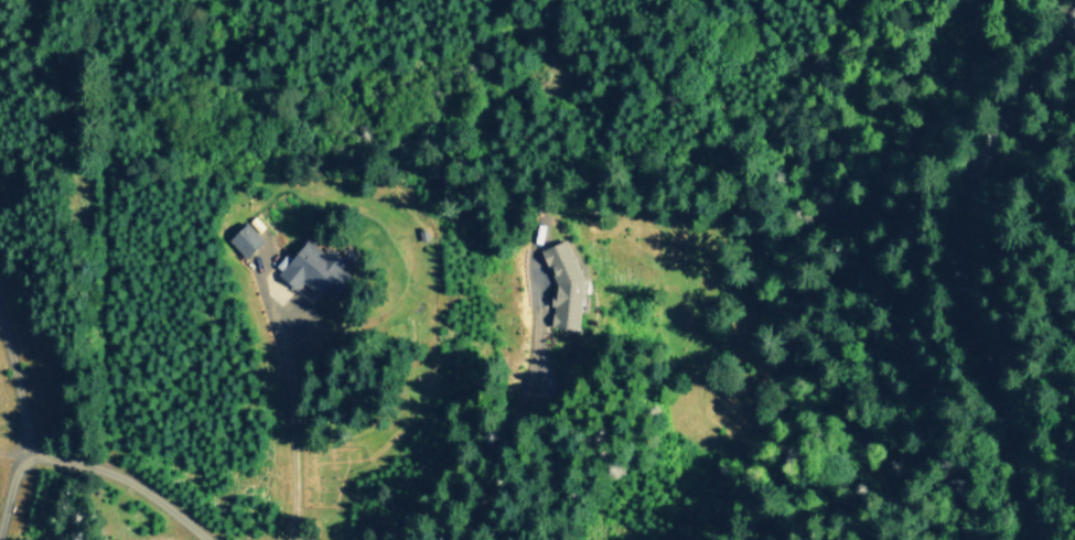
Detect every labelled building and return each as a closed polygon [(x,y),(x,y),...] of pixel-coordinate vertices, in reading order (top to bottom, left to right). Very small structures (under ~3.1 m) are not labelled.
[(227,238),(245,258),(264,240),(246,221),(227,238)] [(331,299),(350,276),(341,268),(346,262),(326,246),(322,251),(305,238),(275,274),(294,289),(300,282),(318,296),(322,292),(331,299)] [(578,329),(582,281),(566,238),(543,247),(543,251),(547,262),(547,265),(553,280),(550,305),(549,326),(578,329)]
